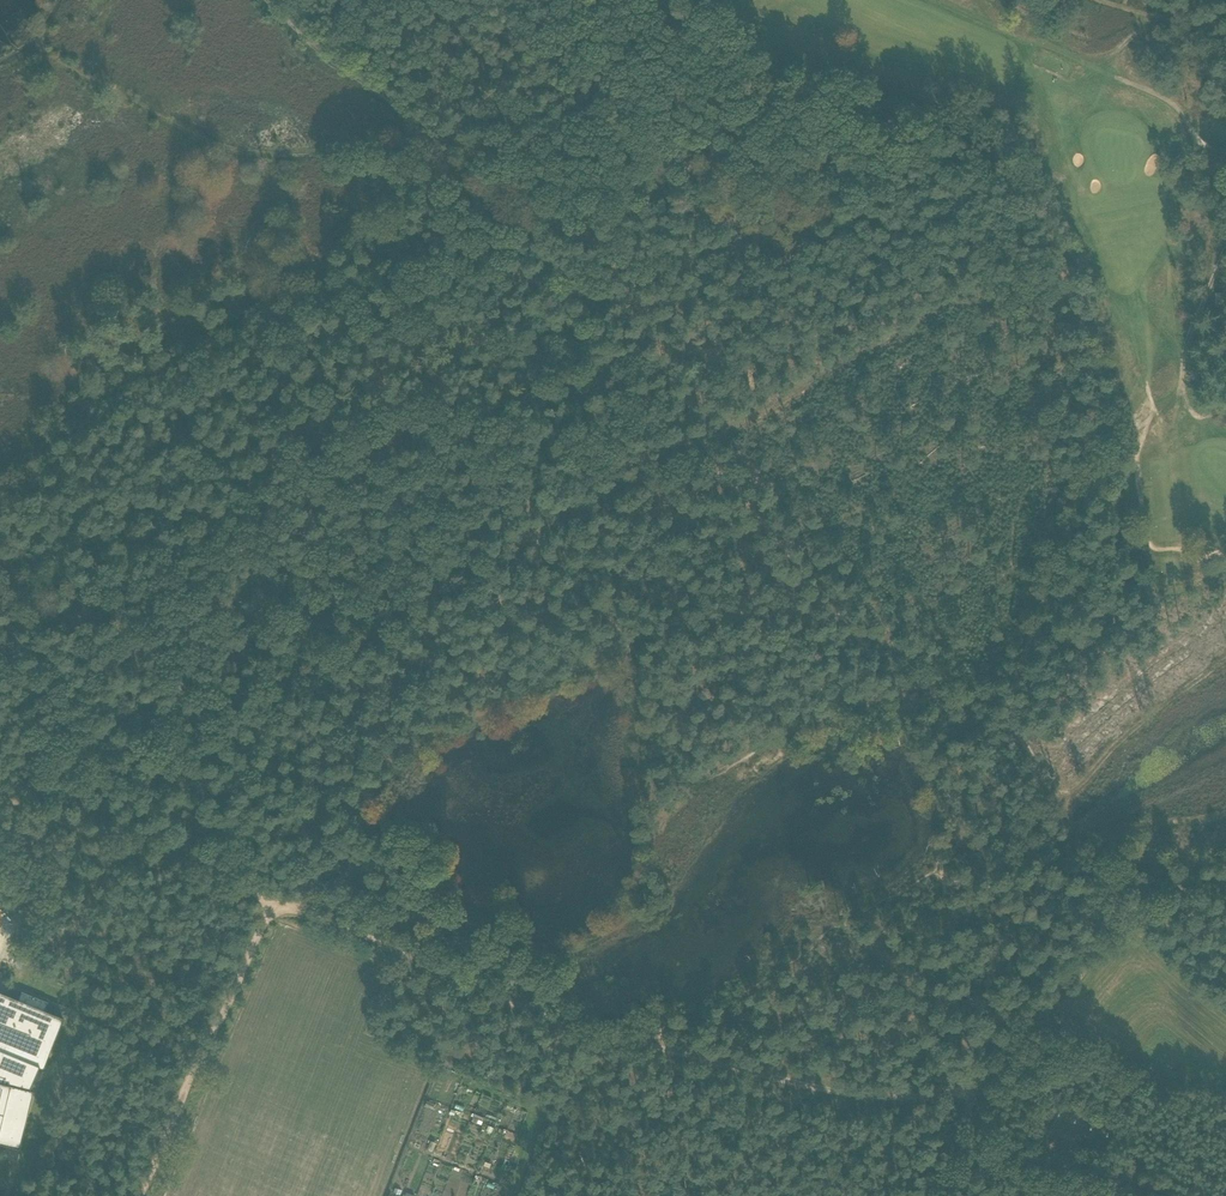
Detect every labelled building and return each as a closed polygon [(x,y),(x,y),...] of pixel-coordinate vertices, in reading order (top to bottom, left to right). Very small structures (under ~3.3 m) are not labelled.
[(18,1149),(32,1091),(29,1090),(39,1068),(42,1069),(63,1019),(44,1011),(48,1002),(21,991),(17,1000),(0,993),(0,1144),(18,1149)] [(448,1070),(445,1078),(452,1081),(455,1073),(448,1070)] [(1036,1125),(1029,1149),(1040,1152),(1046,1129),(1036,1125)]
